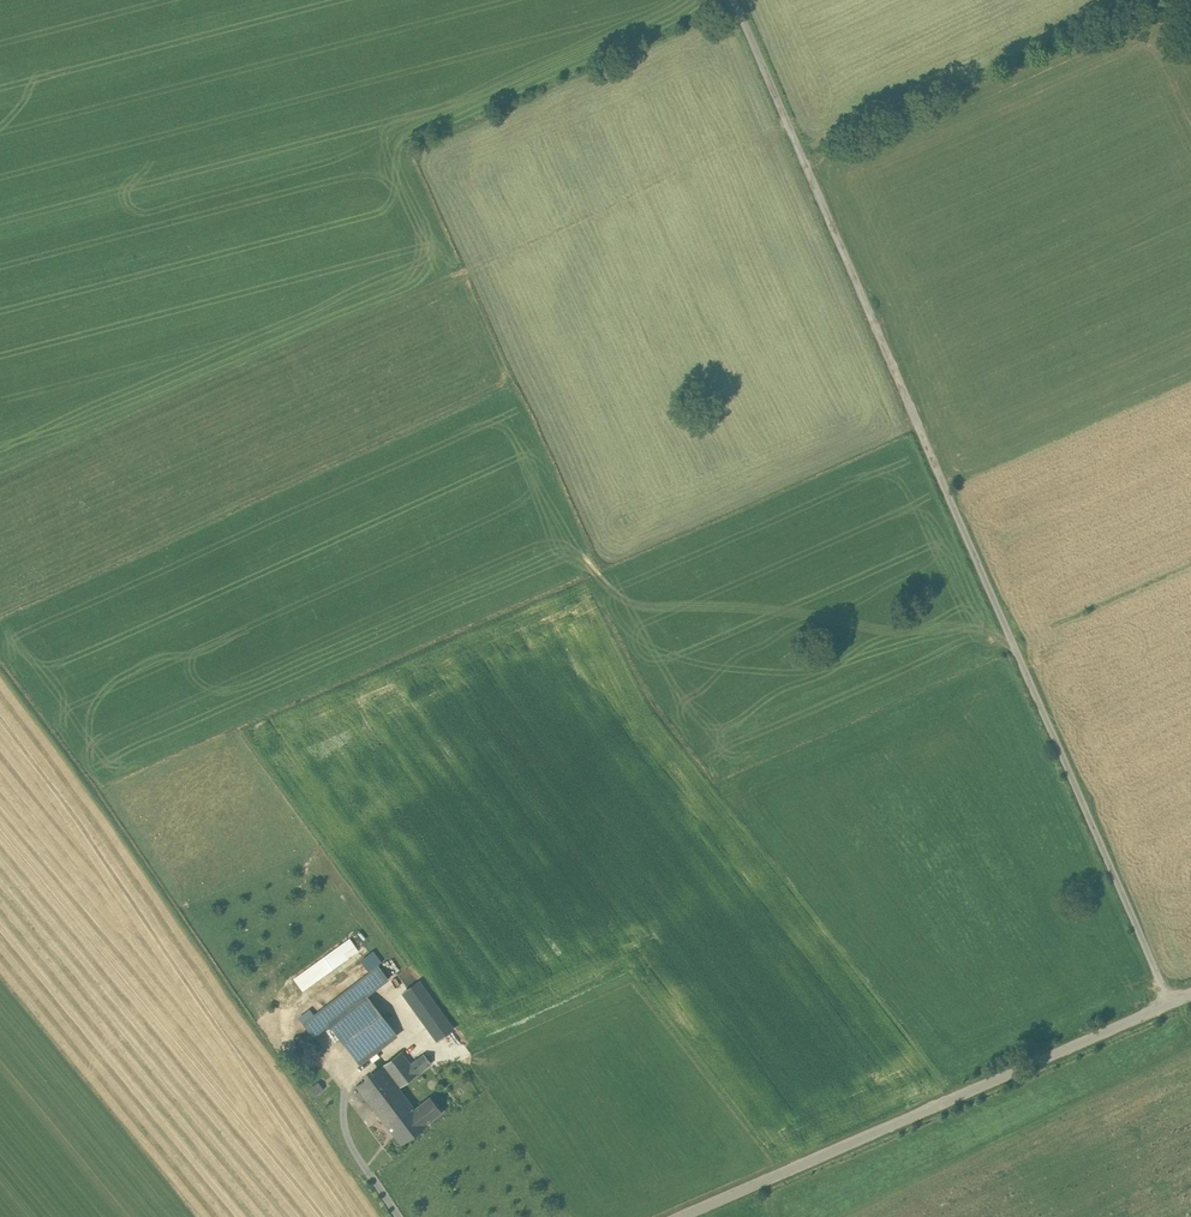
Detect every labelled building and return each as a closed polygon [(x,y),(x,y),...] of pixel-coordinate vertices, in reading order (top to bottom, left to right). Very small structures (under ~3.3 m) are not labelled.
[(293,977),(303,990),(359,950),(349,937),(293,977)] [(377,968),(303,1024),(313,1037),(328,1025),(358,1065),(395,1037),(365,997),(387,981),(377,968)] [(355,1086),(399,1145),(441,1114),(428,1097),(413,1108),(398,1088),(431,1064),(423,1054),(410,1063),(401,1052),(355,1086)] [(317,1082),(309,1088),(313,1095),(322,1089),(317,1082)]
